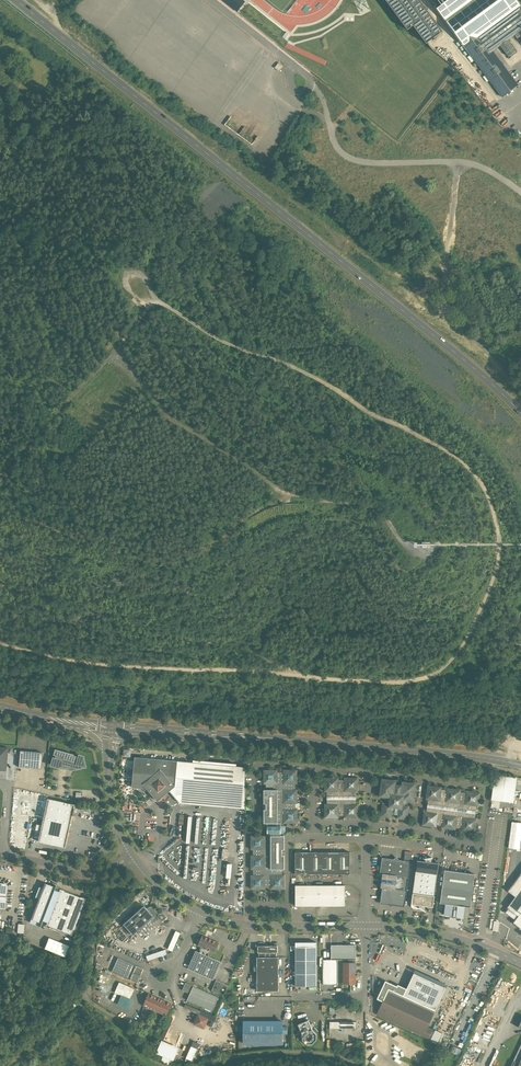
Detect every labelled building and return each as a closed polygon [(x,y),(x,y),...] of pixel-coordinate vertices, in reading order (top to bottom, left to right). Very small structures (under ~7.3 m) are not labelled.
[(238,12),(245,3),(242,0),(223,0),(238,12)] [(385,0),(407,30),(413,26),(426,43),(442,32),(419,0),(386,0),(385,0)] [(441,5),(437,9),(464,45),(519,4),(515,0),(437,0),(441,5)] [(464,45),(477,63),(493,51),(500,45),(508,40),(520,30),(520,7),(519,4),(464,45)] [(516,51),(508,40),(500,45),(509,57),(516,51)] [(518,86),(493,51),(477,63),(502,98),(518,86)] [(73,754),(54,749),(53,755),(55,755),(54,758),(54,757),(52,765),(59,767),(60,762),(73,766),(73,769),(82,767),(81,763),(84,763),(82,757),(77,755),(77,756),(73,755),(73,754)] [(36,752),(20,751),(19,767),(35,768),(40,769),(42,753),(37,752),(36,752)] [(245,767),(135,757),(132,787),(142,788),(144,791),(147,789),(157,801),(170,791),(176,799),(181,795),(245,800),(245,767)] [(278,770),(264,770),(264,784),(266,784),(266,790),(264,790),(264,803),(266,803),(266,809),(264,809),(264,823),(268,823),(281,823),(284,823),(297,823),(297,809),(295,809),(295,803),(297,803),(297,790),(295,790),(295,783),(297,783),(297,770),(284,770),(284,772),(278,772),(278,770)] [(516,777),(495,775),(492,799),(513,802),(516,777)] [(344,780),(338,780),(338,778),(325,778),(325,791),(327,791),(327,804),(325,804),(325,818),(338,818),(338,816),(344,816),(344,818),(358,818),(358,804),(356,804),(356,792),(358,792),(358,778),(344,778),(344,780)] [(390,798),(389,804),(383,803),(381,816),(391,818),(392,811),(398,812),(397,819),(407,820),(409,806),(402,806),(403,799),(413,801),(416,784),(402,782),(402,786),(395,785),(396,781),(383,780),(380,796),(390,798)] [(441,788),(428,786),(426,799),(428,799),(426,812),(424,812),(422,825),(436,827),(436,825),(442,826),(442,828),(456,830),(456,828),(462,829),(462,831),(475,833),(477,819),(475,819),(476,806),(479,807),(480,793),(467,791),(466,793),(461,793),(461,790),(448,789),(447,791),(441,790),(441,788)] [(245,800),(181,795),(176,799),(180,803),(245,809),(245,800)] [(74,805),(47,799),(38,841),(64,847),(74,805)] [(513,807),(512,819),(520,820),(520,808),(513,807)] [(509,848),(520,849),(520,840),(520,822),(512,821),(509,848)] [(281,823),(268,823),(268,836),(281,836),(281,831),(284,831),(284,828),(281,828),(281,823)] [(281,836),(268,836),(265,836),(251,836),(251,850),(253,850),(253,856),(251,856),(251,869),(253,869),(253,876),(251,876),(251,889),(265,889),(265,887),(271,887),(271,889),(285,889),(284,876),(282,876),(282,869),(285,869),(284,856),(282,856),(282,850),(284,850),(284,836),(281,836)] [(350,852),(295,852),(295,874),(350,874),(350,852)] [(393,859),(382,857),(380,873),(382,874),(381,887),(382,888),(380,903),(388,905),(390,907),(392,905),(404,907),(410,861),(404,860),(399,860),(397,857),(393,859)] [(431,858),(426,859),(426,861),(417,860),(416,871),(437,874),(439,863),(431,862),(431,858)] [(475,874),(445,870),(440,903),(446,904),(465,906),(470,907),(475,874)] [(437,874),(416,871),(411,904),(420,905),(420,908),(422,909),(424,910),(425,906),(433,907),(437,874)] [(508,891),(515,896),(507,907),(515,913),(518,909),(517,909),(520,904),(520,873),(508,891)] [(44,883),(31,919),(41,923),(42,920),(55,887),(44,883)] [(345,885),(295,885),(295,906),(345,906),(345,898),(347,895),(345,893),(345,885)] [(85,899),(60,889),(55,886),(55,887),(42,920),(47,922),(46,925),(71,935),(85,899)] [(465,906),(446,904),(444,915),(448,915),(451,914),(454,914),(457,915),(459,917),(464,917),(465,906)] [(151,907),(150,907),(148,908),(147,908),(154,916),(150,920),(151,921),(153,921),(154,921),(155,920),(156,920),(157,919),(159,919),(159,920),(160,920),(162,920),(163,920),(164,919),(165,918),(165,916),(165,915),(164,914),(163,913),(162,913),(159,913),(157,912),(155,911),(154,909),(154,908),(153,907),(152,907),(151,907)] [(141,908),(124,924),(133,935),(150,920),(154,916),(147,908),(141,908)] [(518,909),(515,913),(512,917),(515,920),(520,912),(518,909)] [(172,951),(181,933),(176,931),(168,949),(172,951)] [(219,943),(203,935),(198,945),(212,951),(215,953),(219,943)] [(356,945),(349,945),(347,943),(345,943),(343,945),(331,945),(331,959),(331,960),(338,960),(349,960),(356,960),(356,945)] [(212,951),(201,947),(199,952),(210,957),(212,951)] [(316,947),(296,947),(296,986),(316,986),(316,947)] [(148,960),(167,954),(165,950),(147,956),(148,960)] [(199,952),(196,951),(188,969),(213,980),(221,962),(210,957),(199,952)] [(259,957),(257,957),(257,991),(279,991),(279,957),(276,957),(259,957)] [(135,965),(118,958),(112,972),(129,979),(130,977),(132,978),(131,980),(137,983),(140,977),(141,977),(142,975),(141,975),(143,969),(137,966),(136,968),(134,967),(135,965)] [(338,960),(331,960),(331,959),(323,959),(323,984),(338,984),(338,960)] [(349,963),(344,963),(344,983),(356,983),(356,976),(357,976),(357,973),(356,973),(356,963),(349,963)] [(407,989),(403,996),(435,1011),(446,988),(414,973),(407,989)] [(228,985),(216,980),(212,990),(224,996),(228,985)] [(403,996),(407,989),(401,986),(401,988),(397,986),(385,981),(377,999),(383,1001),(389,989),(403,996)] [(135,989),(119,982),(115,992),(122,995),(130,999),(135,989)] [(193,986),(186,982),(182,990),(190,993),(193,986)] [(218,997),(193,986),(190,993),(187,1000),(212,1011),(218,997)] [(403,996),(389,989),(383,1001),(377,1014),(428,1038),(432,1030),(427,1028),(435,1011),(403,996)] [(171,1003),(149,994),(148,996),(146,997),(147,998),(146,1000),(145,1000),(145,1002),(144,1005),(166,1015),(171,1003)] [(130,999),(122,995),(118,1004),(129,1008),(132,1000),(130,999)] [(208,1018),(199,1014),(195,1023),(204,1027),(208,1018)] [(308,1020),(298,1024),(302,1033),(302,1039),(306,1044),(312,1044),(317,1039),(317,1033),(312,1029),(312,1028),(314,1025),(312,1023),(310,1025),(308,1020)] [(282,1021),(271,1021),(249,1021),(244,1021),(244,1026),(244,1033),(244,1043),(250,1043),(274,1043),(282,1043),(282,1026),(282,1021)] [(443,1033),(435,1030),(431,1039),(438,1042),(443,1033)] [(162,1042),(157,1052),(172,1058),(176,1048),(162,1042)] [(197,1049),(192,1046),(186,1058),(192,1060),(197,1049)]
